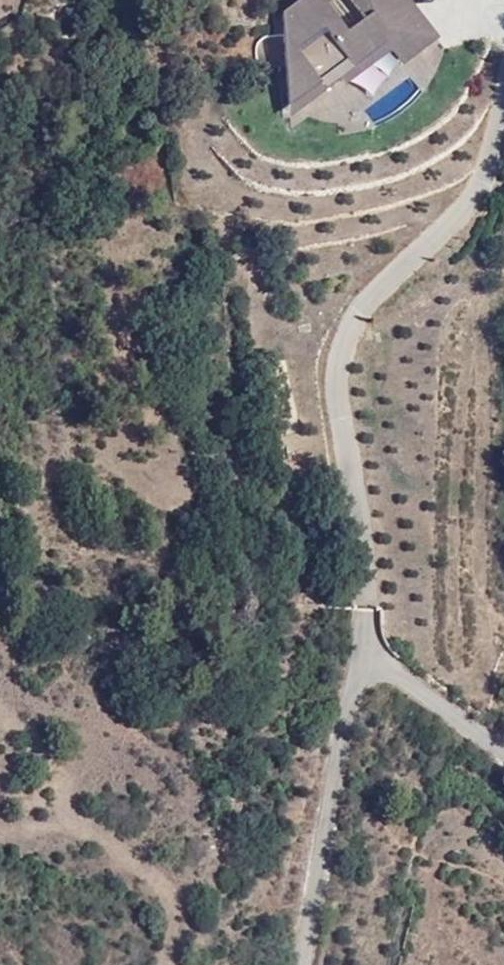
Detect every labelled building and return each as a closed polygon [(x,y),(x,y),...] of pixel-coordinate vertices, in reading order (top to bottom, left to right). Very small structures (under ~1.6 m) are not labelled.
[(405,0),(303,0),(282,16),(288,109),(333,75),(337,81),(384,45),(391,55),(410,40),(420,52),(436,41),(405,0)]
